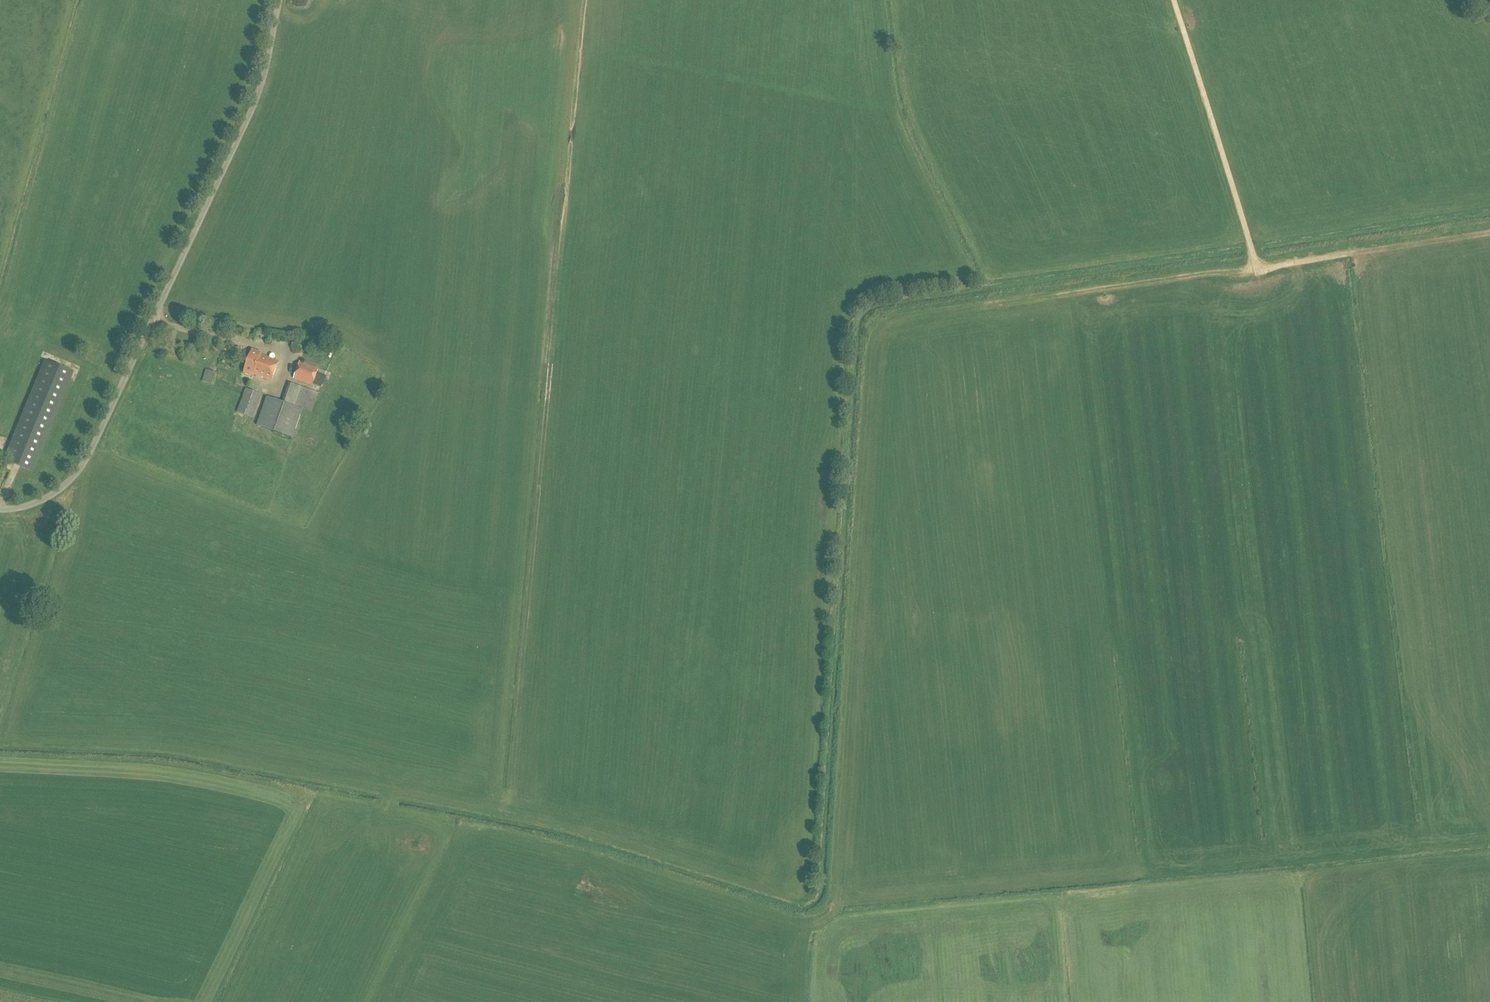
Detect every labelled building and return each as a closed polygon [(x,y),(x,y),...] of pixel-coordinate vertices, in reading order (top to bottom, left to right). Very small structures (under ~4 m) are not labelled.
[(307,353),(310,345),(293,340),(291,349),(307,353)] [(272,381),(279,362),(261,356),(261,353),(252,350),(243,374),(253,377),(254,375),(272,381)] [(31,472),(72,372),(44,361),(3,461),(31,472)] [(323,389),(327,376),(326,376),(327,372),(300,362),(294,379),(313,385),(323,389)] [(212,384),(216,372),(206,369),(202,382),(212,384)] [(312,413),(318,394),(309,391),(289,384),(282,403),(267,397),(257,426),(292,438),(303,409),(312,413)] [(253,419),(262,395),(246,388),(237,412),(253,419)]
